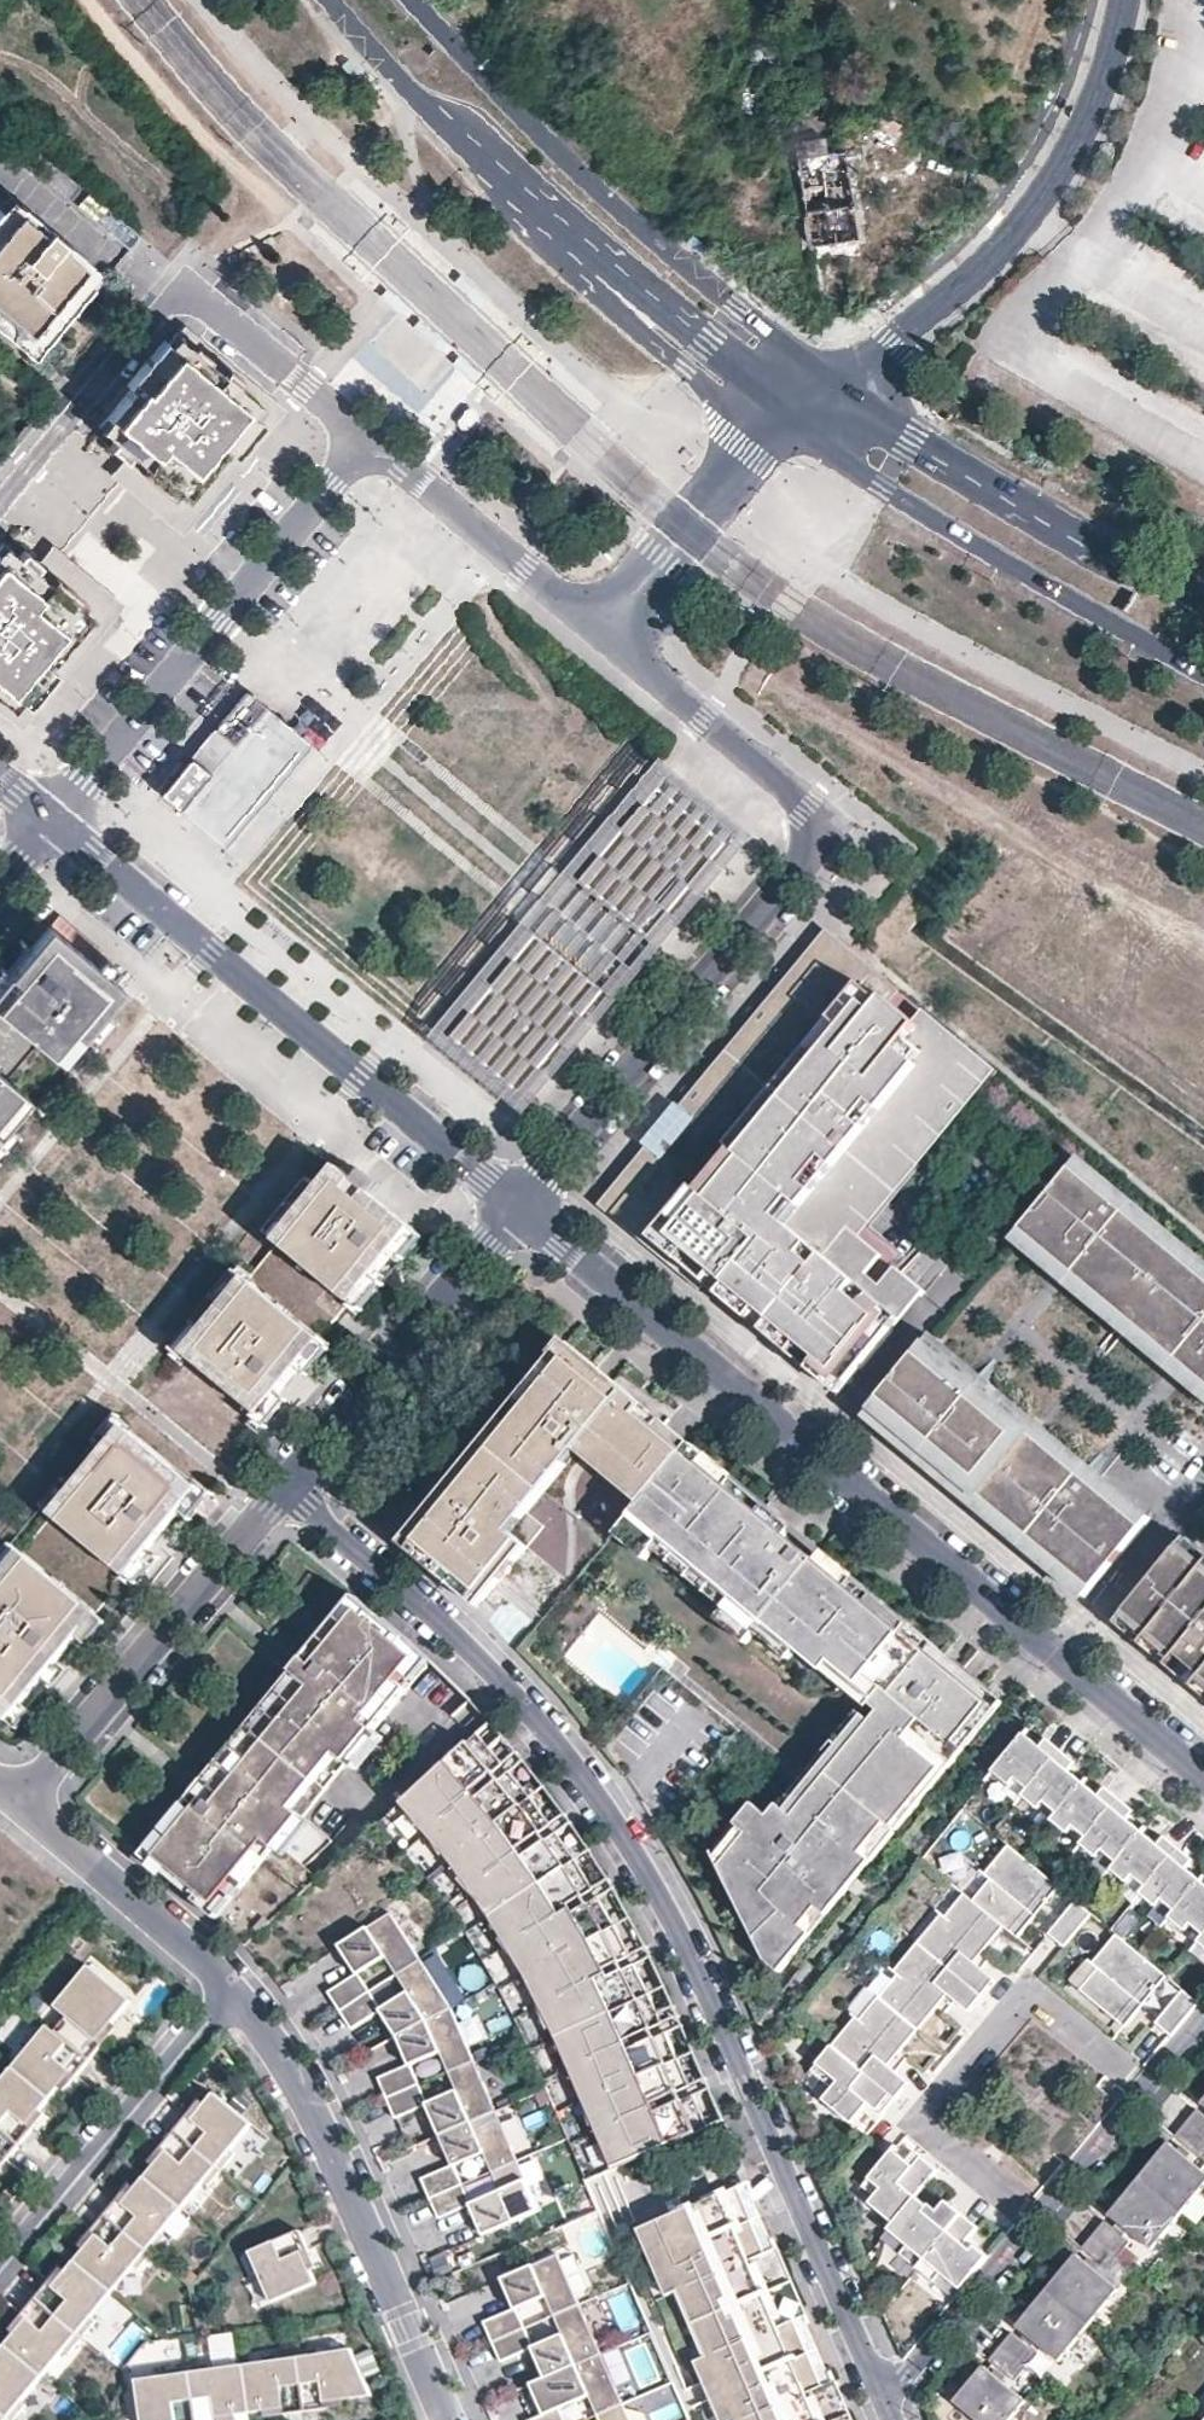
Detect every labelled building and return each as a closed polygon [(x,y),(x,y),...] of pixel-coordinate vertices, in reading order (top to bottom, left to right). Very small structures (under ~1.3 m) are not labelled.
[(770,48),(761,43),(759,42),(750,61),(762,67),(770,48)] [(903,126),(880,115),(875,125),(898,136),(903,126)] [(796,156),(826,150),(823,137),(793,142),(796,156)] [(843,147),(826,150),(796,156),(809,243),(857,235),(843,147)] [(23,205),(10,194),(0,206),(0,207),(13,218),(23,205)] [(91,260),(23,205),(13,218),(0,207),(0,318),(6,311),(45,343),(93,284),(80,274),(91,260)] [(860,250),(857,235),(809,243),(812,258),(860,250)] [(93,284),(104,271),(91,260),(80,274),(93,284)] [(461,272),(456,279),(483,303),(488,297),(461,272)] [(387,287),(382,293),(401,311),(407,305),(387,287)] [(6,311),(0,318),(0,328),(34,355),(45,343),(6,311)] [(420,318),(414,324),(441,349),(447,342),(420,318)] [(270,410),(177,332),(99,427),(135,457),(124,470),(180,517),(270,410)] [(460,354),(454,360),(473,378),(479,371),(460,354)] [(51,559),(40,573),(2,542),(0,545),(0,697),(18,712),(107,605),(51,559)] [(204,739),(158,794),(179,812),(224,849),(308,747),(243,693),(240,696),(204,739)] [(668,776),(453,1039),(523,1096),(738,833),(668,776)] [(123,987),(84,955),(49,926),(31,948),(0,985),(0,1012),(61,1063),(82,1037),(104,1010),(123,987)] [(835,936),(825,948),(977,1074),(987,1063),(835,936)] [(31,948),(20,939),(10,952),(0,963),(0,985),(31,948)] [(849,1229),(977,1074),(825,948),(688,1113),(695,1119),(671,1148),(661,1160),(654,1155),(612,1205),(644,1231),(827,1384),(839,1393),(924,1291),(849,1229)] [(92,1044),(114,1018),(104,1010),(82,1037),(92,1044)] [(0,1075),(0,1136),(8,1126),(30,1100),(0,1075)] [(17,1133),(8,1126),(0,1136),(0,1155),(17,1133)] [(1014,1238),(1203,1396),(1203,1267),(1078,1162),(1014,1238)] [(363,1289),(413,1229),(339,1167),(277,1241),(349,1300),(360,1286),(363,1289)] [(306,1352),(318,1337),(249,1280),(238,1294),(235,1292),(196,1338),(199,1341),(188,1354),(256,1412),(268,1398),(271,1400),(309,1354),(306,1352)] [(1150,1521),(931,1340),(867,1416),(911,1453),(1000,1527),(1086,1598),(1150,1521)] [(532,1507),(583,1445),(647,1498),(691,1446),(593,1363),(567,1342),(400,1543),(431,1569),(451,1545),(471,1561),(456,1579),(483,1601),(549,1520),(532,1507)] [(184,1499),(195,1486),(124,1426),(51,1513),(123,1573),(134,1559),(137,1561),(186,1502),(184,1499)] [(631,1518),(863,1704),(800,1783),(807,1788),(791,1808),(785,1804),(782,1801),(772,1813),(756,1800),(715,1851),(732,1888),(744,1898),(738,1901),(765,1961),(779,1973),(965,1750),(942,1732),(982,1684),(887,1606),(829,1558),(707,1457),(692,1444),(691,1446),(647,1498),(631,1518)] [(1187,1538),(1125,1612),(1177,1655),(1203,1677),(1203,1552),(1187,1538)] [(471,1561),(451,1545),(431,1569),(440,1576),(476,1610),(483,1601),(456,1579),(471,1561)] [(20,1551),(0,1575),(0,1715),(6,1720),(83,1626),(80,1624),(92,1610),(20,1551)] [(401,1634),(358,1598),(143,1858),(174,1883),(220,1923),(240,1899),(231,1891),(237,1883),(246,1891),(279,1851),(305,1819),(296,1811),(341,1757),(351,1764),(434,1663),(401,1634)] [(1177,1655),(1125,1612),(1116,1623),(1168,1666),(1177,1655)] [(1195,1689),(1203,1696),(1203,1678),(1195,1689)] [(965,1750),(1003,1703),(982,1684),(942,1732),(965,1750)] [(422,1785),(403,1803),(449,1858),(488,1914),(523,1970),(555,2036),(612,2169),(708,2128),(694,2095),(654,2112),(651,2104),(690,2087),(666,2032),(627,2049),(623,2040),(663,2023),(650,1994),(635,1964),(597,1983),(593,1975),(632,1956),(617,1925),(600,1898),(563,1920),(558,1913),(595,1890),(577,1861),(558,1834),(523,1859),(517,1851),(552,1826),(533,1799),(511,1773),(478,1800),(472,1793),(506,1765),(480,1733),(422,1785)] [(1041,1747),(1025,1734),(1020,1739),(1036,1753),(1041,1747)] [(1063,1775),(1068,1770),(1070,1767),(1057,1755),(1043,1744),(1041,1747),(1036,1753),(1020,1739),(994,1771),(1010,1784),(1016,1778),(1029,1789),(1023,1796),(1040,1809),(1045,1802),(1059,1813),(1053,1820),(1069,1834),(1075,1827),(1088,1837),(1082,1844),(1098,1858),(1104,1851),(1117,1862),(1112,1869),(1128,1882),(1134,1875),(1147,1887),(1141,1894),(1157,1907),(1163,1900),(1176,1911),(1171,1918),(1187,1931),(1192,1924),(1203,1934),(1203,1892),(1197,1886),(1181,1873),(1185,1868),(1188,1864),(1175,1853),(1161,1842),(1159,1845),(1154,1851),(1138,1837),(1122,1824),(1127,1819),(1129,1815),(1116,1804),(1102,1793),(1100,1796),(1095,1802),(1079,1789),(1063,1775)] [(1061,1751),(1047,1739),(1043,1744),(1057,1755),(1061,1751)] [(1074,1762),(1061,1751),(1057,1755),(1070,1767),(1074,1762)] [(351,1764),(341,1757),(296,1811),(305,1819),(351,1764)] [(1063,1775),(1079,1789),(1084,1783),(1068,1770),(1063,1775)] [(791,1808),(807,1788),(800,1783),(785,1804),(791,1808)] [(1100,1796),(1084,1783),(1079,1789),(1095,1802),(1100,1796)] [(1120,1799),(1106,1788),(1102,1793),(1116,1804),(1120,1799)] [(1133,1811),(1120,1799),(1116,1804),(1129,1815),(1133,1811)] [(305,1819),(279,1851),(289,1858),(315,1827),(305,1819)] [(1127,1819),(1122,1824),(1138,1837),(1143,1832),(1127,1819)] [(1159,1845),(1143,1832),(1138,1837),(1154,1851),(1159,1845)] [(1179,1848),(1165,1837),(1161,1842),(1175,1853),(1179,1848)] [(938,2006),(931,2001),(941,1988),(948,1994),(969,2011),(996,1980),(975,1962),(967,1956),(978,1943),(985,1949),(1004,1926),(1018,1938),(1037,1915),(1028,1908),(1039,1895),(1047,1902),(1060,1887),(1009,1845),(985,1875),(990,1879),(973,1900),(965,1894),(947,1916),(943,1912),(894,1972),(897,1975),(861,2019),(858,2016),(812,2071),(833,2088),(824,2100),(853,2123),(870,2102),(878,2109),(891,2094),(897,2098),(910,2082),(889,2065),(882,2059),(893,2046),(900,2052),(938,2006)] [(1192,1860),(1179,1848),(1175,1853),(1188,1864),(1192,1860)] [(1201,1881),(1185,1868),(1181,1873),(1197,1886),(1201,1881)] [(1037,1915),(1047,1902),(1039,1895),(1028,1908),(1037,1915)] [(1064,1946),(1091,1913),(1076,1900),(1048,1933),(1064,1946)] [(419,1961),(388,1915),(337,1948),(355,1975),(326,1995),(339,2013),(419,1961)] [(1155,1991),(1168,1976),(1117,1935),(1093,1965),(1098,1969),(1081,1990),(1126,2027),(1145,2004),(1136,1997),(1147,1984),(1155,1991)] [(975,1962),(985,1949),(978,1943),(967,1956),(975,1962)] [(395,2038),(449,2009),(419,1961),(339,2013),(351,2032),(380,2013),(395,2038)] [(108,2024),(113,2028),(132,2004),(90,1970),(66,1999),(71,2002),(61,2014),(68,2020),(58,2033),(92,2062),(104,2048),(99,2044),(95,2040),(108,2024)] [(1145,2004),(1155,1991),(1147,1984),(1136,1997),(1145,2004)] [(948,1994),(941,1988),(931,2001),(938,2006),(948,1994)] [(1172,2036),(1200,2003),(1184,1990),(1156,2023),(1172,2036)] [(66,1999),(57,2010),(61,2014),(71,2002),(66,1999)] [(472,2061),(449,2009),(395,2038),(407,2066),(376,2079),(385,2100),(472,2061)] [(73,2077),(77,2081),(92,2062),(58,2033),(46,2023),(32,2040),(37,2044),(16,2069),(53,2101),(73,2077)] [(95,2040),(99,2044),(113,2028),(108,2024),(95,2040)] [(889,2065),(900,2052),(893,2046),(882,2059),(889,2065)] [(495,2112),(472,2061),(385,2100),(394,2120),(426,2106),(439,2136),(495,2112)] [(30,2128),(53,2101),(16,2069),(0,2088),(0,2127),(23,2146),(35,2131),(30,2128)] [(1097,2127),(1118,2101),(1099,2085),(1077,2110),(1097,2127)] [(884,2114),(897,2098),(891,2094),(878,2109),(884,2114)] [(238,2155),(233,2151),(254,2126),(217,2095),(196,2120),(191,2116),(177,2133),(224,2171),(238,2155)] [(1198,2109),(1186,2123),(1203,2138),(1203,2115),(1198,2109)] [(1061,2119),(1049,2110),(1035,2129),(1047,2137),(1061,2119)] [(517,2162),(495,2112),(439,2136),(452,2166),(420,2180),(429,2200),(517,2162)] [(1186,2123),(1175,2137),(1200,2158),(1203,2154),(1203,2138),(1186,2123)] [(8,2164),(23,2146),(0,2127),(0,2164),(3,2160),(8,2164)] [(206,2184),(210,2188),(224,2171),(177,2133),(164,2149),(168,2153),(147,2178),(184,2209),(206,2184)] [(1203,2189),(1203,2171),(1170,2143),(1140,2179),(1183,2215),(1203,2189)] [(937,2219),(930,2213),(934,2208),(918,2196),(940,2170),(924,2156),(916,2165),(910,2161),(896,2149),(865,2186),(877,2196),(872,2202),(896,2222),(891,2229),(906,2241),(899,2250),(941,2285),(948,2276),(963,2289),(990,2256),(977,2245),(973,2249),(966,2243),(970,2239),(980,2227),(950,2202),(941,2214),(937,2219)] [(916,2165),(924,2156),(918,2152),(910,2161),(916,2165)] [(539,2212),(517,2162),(429,2200),(438,2220),(470,2206),(483,2236),(539,2212)] [(168,2239),(163,2235),(184,2209),(147,2178),(126,2204),(122,2200),(108,2216),(154,2255),(168,2239)] [(1153,2251),(1183,2215),(1140,2179),(1110,2215),(1153,2251)] [(749,2222),(734,2189),(676,2215),(690,2248),(749,2222)] [(937,2219),(941,2214),(934,2208),(930,2213),(937,2219)] [(690,2248),(676,2215),(640,2230),(655,2264),(690,2248)] [(136,2268),(141,2272),(154,2255),(108,2216),(94,2233),(99,2237),(78,2262),(115,2293),(136,2268)] [(1131,2242),(1105,2221),(1094,2235),(1119,2256),(1131,2242)] [(690,2248),(655,2264),(669,2297),(681,2292),(695,2325),(778,2289),(749,2222),(690,2248)] [(311,2250),(302,2230),(247,2254),(256,2274),(261,2272),(275,2302),(319,2283),(306,2252),(311,2250)] [(1119,2256),(1094,2235),(1082,2249),(1108,2270),(1119,2256)] [(970,2239),(966,2243),(973,2249),(977,2245),(970,2239)] [(580,2305),(558,2255),(502,2279),(515,2309),(484,2323),(492,2343),(580,2305)] [(1090,2326),(1120,2290),(1077,2255),(1048,2291),(1090,2326)] [(98,2323),(94,2319),(115,2293),(78,2262),(56,2288),(52,2284),(38,2300),(85,2339),(98,2323)] [(712,2396),(807,2355),(778,2289),(695,2325),(710,2358),(697,2363),(712,2396)] [(1090,2326),(1048,2291),(1018,2327),(1060,2362),(1090,2326)] [(66,2352),(71,2356),(85,2339),(38,2300),(25,2317),(29,2321),(8,2346),(45,2377),(66,2352)] [(602,2355),(580,2305),(492,2343),(501,2363),(533,2349),(545,2377),(546,2379),(602,2355)] [(1038,2354),(1013,2332),(1001,2346),(1027,2367),(1038,2354)] [(235,2333),(211,2336),(214,2360),(237,2358),(235,2333)] [(24,2403),(45,2377),(8,2346),(0,2355),(0,2410),(12,2419),(17,2419),(29,2406),(24,2403)] [(1016,2381),(1027,2367),(1001,2346),(990,2360),(1016,2381)] [(330,2407),(329,2401),(375,2394),(367,2377),(357,2356),(354,2348),(321,2353),(320,2347),(298,2350),(306,2410),(330,2407)] [(383,2369),(374,2348),(357,2356),(367,2377),(383,2369)] [(288,2413),(306,2410),(298,2350),(278,2353),(279,2359),(245,2364),(252,2413),(287,2407),(288,2413)] [(602,2355),(546,2379),(559,2410),(546,2416),(537,2419),(588,2419),(623,2405),(602,2355)] [(807,2355),(712,2396),(722,2419),(835,2419),(807,2355)] [(221,2417),(252,2413),(245,2364),(214,2369),(213,2363),(190,2367),(198,2419),(221,2419),(221,2417)] [(1028,2401),(985,2366),(955,2402),(977,2419),(1013,2419),(1028,2401)] [(190,2367),(170,2370),(171,2376),(139,2381),(145,2419),(198,2419),(190,2367)] [(545,2377),(531,2384),(546,2416),(559,2410),(546,2379),(545,2377)] [(642,2399),(649,2419),(681,2419),(683,2419),(672,2388),(642,2399)] [(623,2405),(588,2419),(630,2419),(623,2405)] [(0,2410),(0,2419),(12,2419),(0,2410)]
